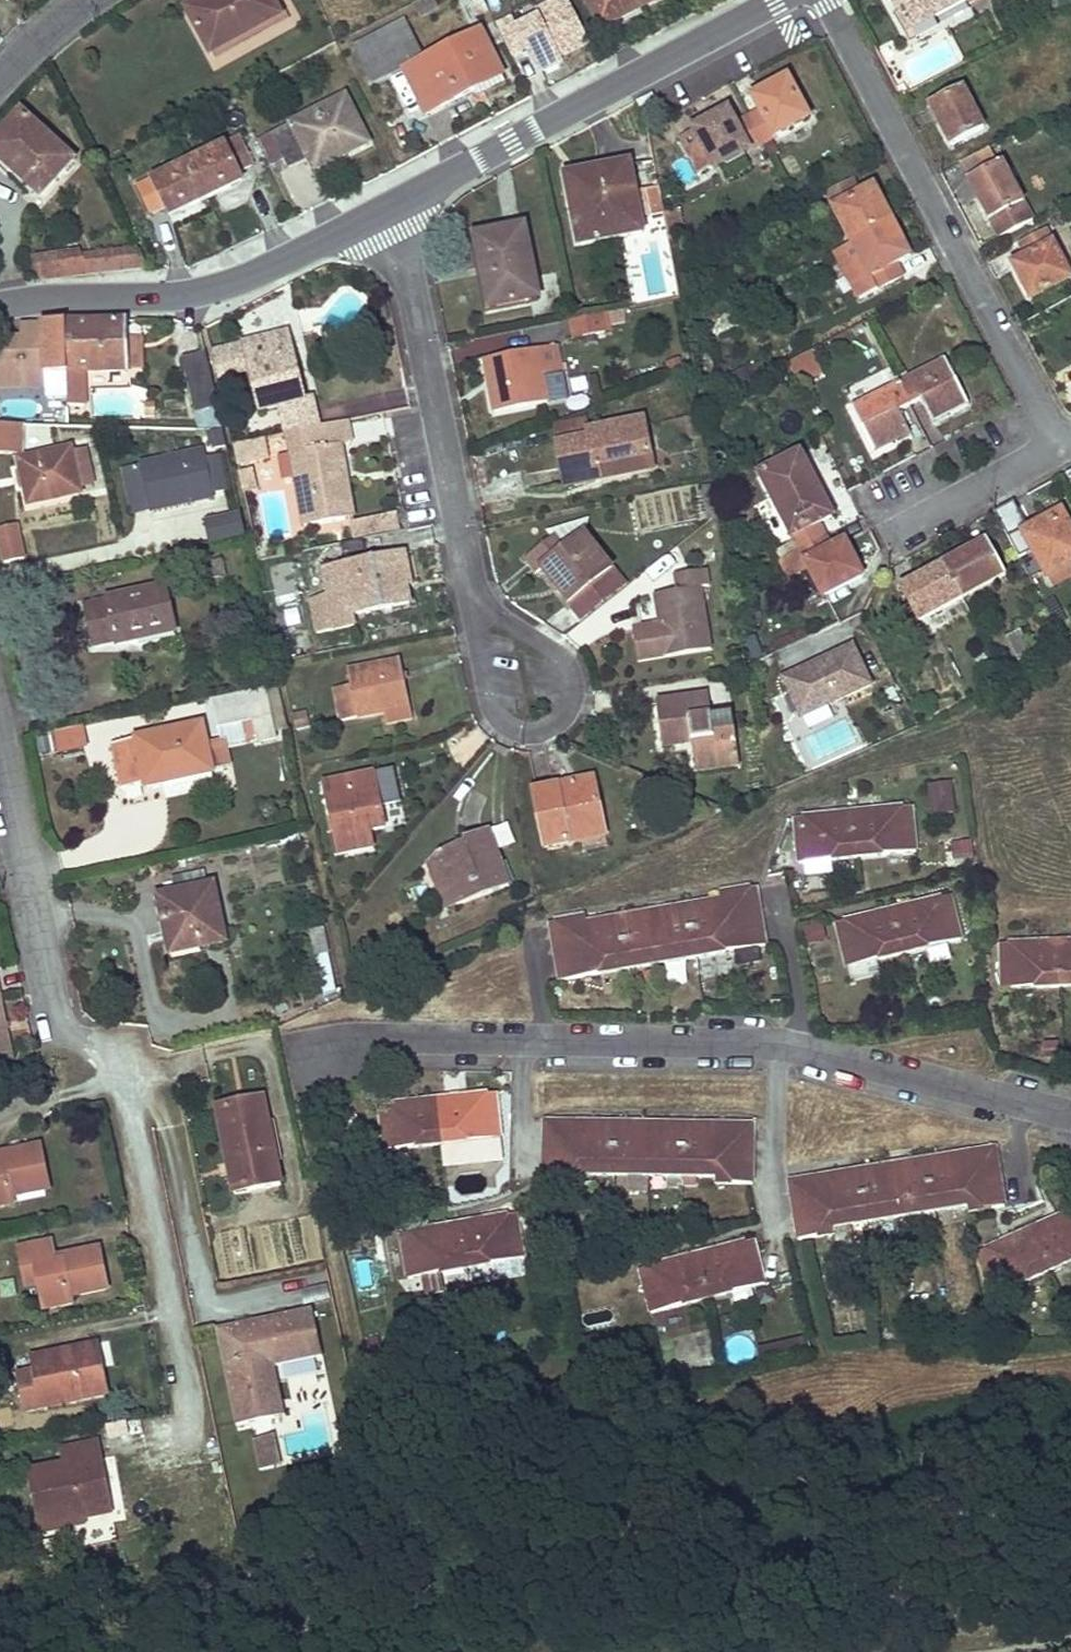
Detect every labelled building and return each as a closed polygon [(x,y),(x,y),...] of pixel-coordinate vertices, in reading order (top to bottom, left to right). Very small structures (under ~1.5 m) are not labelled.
[(211,54),(280,15),(272,0),(207,0),(188,11),(211,54)] [(421,15),(437,7),(433,0),(425,0),(416,5),(421,15)] [(483,0),(476,0),(470,3),(477,17),(489,12),(483,0)] [(568,0),(559,0),(536,11),(539,17),(518,28),(513,18),(497,26),(512,56),(526,48),(539,73),(562,61),(561,57),(589,42),(568,0)] [(633,0),(587,0),(600,27),(637,9),(632,0),(633,0)] [(632,0),(637,9),(656,0),(633,0),(632,0)] [(908,32),(966,0),(891,0),(908,32)] [(356,46),(374,81),(403,67),(405,70),(421,62),(401,24),(356,46)] [(421,62),(405,70),(427,115),(475,91),(478,97),(505,83),(481,33),(421,62)] [(788,78),(753,97),(761,112),(749,119),(762,144),(809,118),(788,78)] [(944,124),(941,126),(951,147),(985,130),(965,91),(934,106),(944,124)] [(272,134),(285,159),(289,168),(309,158),(316,173),(347,158),(345,154),(368,142),(345,97),(272,134)] [(941,126),(944,124),(934,106),(931,108),(941,126)] [(650,109),(640,113),(647,129),(659,123),(650,109)] [(695,132),(682,139),(701,174),(713,166),(715,169),(762,144),(749,119),(736,126),(728,111),(694,130),(695,132)] [(0,138),(0,159),(41,196),(73,161),(22,113),(0,138)] [(176,201),(181,212),(231,187),(226,177),(237,172),(266,158),(253,131),(189,164),(138,188),(151,213),(166,207),(176,201)] [(272,166),(285,159),(272,134),(259,141),(272,166)] [(966,174),(996,160),(990,148),(960,162),(966,174)] [(630,162),(566,175),(579,244),(643,232),(630,162)] [(983,198),(979,200),(999,238),(1032,220),(1004,165),(974,180),(983,198)] [(237,172),(226,177),(231,187),(242,182),(237,172)] [(983,198),(974,180),(970,182),(979,200),(983,198)] [(853,182),(827,195),(852,243),(891,222),(873,188),(860,195),(853,182)] [(658,187),(645,190),(647,201),(661,199),(658,187)] [(661,199),(647,201),(650,216),(663,213),(661,199)] [(176,201),(166,207),(170,217),(181,212),(176,201)] [(891,222),(852,243),(835,252),(860,299),(902,277),(896,264),(909,257),(891,222)] [(525,227),(475,238),(490,308),(539,299),(525,227)] [(1026,259),(1013,266),(1032,299),(1070,279),(1045,233),(1020,246),(1026,259)] [(147,269),(137,248),(81,256),(83,260),(57,264),(55,257),(34,259),(44,280),(147,269)] [(83,260),(81,256),(80,254),(55,257),(57,264),(83,260)] [(600,313),(570,320),(574,339),(604,333),(600,313)] [(66,323),(67,372),(68,406),(85,406),(83,371),(129,370),(129,368),(128,339),(127,321),(66,323)] [(25,384),(28,387),(43,386),(45,383),(45,372),(67,372),(66,323),(44,323),(44,325),(22,326),(23,337),(0,337),(0,384),(25,384)] [(289,332),(211,352),(218,379),(249,371),(259,412),(279,406),(286,433),(319,427),(311,397),(305,399),(289,332)] [(140,339),(128,339),(129,368),(141,367),(140,339)] [(495,388),(490,389),(494,413),(562,400),(557,375),(561,375),(556,346),(490,359),(495,388)] [(824,375),(809,349),(784,363),(800,389),(824,375)] [(206,352),(182,359),(195,413),(217,407),(218,406),(206,352)] [(680,356),(665,362),(669,371),(683,365),(680,356)] [(484,360),(490,389),(495,388),(490,359),(484,360)] [(906,372),(895,378),(910,406),(921,401),(931,419),(943,412),(946,416),(968,405),(946,359),(909,377),(906,372)] [(875,452),(897,441),(894,437),(907,431),(898,412),(910,406),(895,378),(885,383),(888,388),(851,407),(875,452)] [(154,403),(145,404),(145,414),(154,414),(154,403)] [(217,407),(195,413),(199,428),(221,422),(217,407)] [(933,423),(946,416),(943,412),(931,419),(933,423)] [(382,415),(350,424),(357,446),(388,437),(382,415)] [(586,418),(554,425),(566,486),(600,479),(597,465),(650,455),(650,454),(643,420),(588,431),(586,418)] [(338,471),(345,470),(340,445),(351,442),(347,421),(319,427),(286,433),(290,454),(279,456),(283,480),(295,478),(304,526),(347,519),(338,471)] [(0,424),(0,452),(20,452),(21,425),(0,424)] [(222,430),(207,434),(211,447),(213,447),(214,449),(227,446),(222,430)] [(907,431),(894,437),(897,441),(909,435),(907,431)] [(549,436),(517,441),(523,487),(556,483),(549,436)] [(234,446),(237,462),(255,459),(255,462),(269,459),(265,440),(234,446)] [(24,486),(28,504),(80,492),(70,446),(18,457),(22,473),(16,474),(19,487),(24,486)] [(123,469),(133,515),(215,497),(205,451),(123,469)] [(777,553),(781,561),(800,551),(826,537),(819,524),(833,517),(800,454),(760,475),(795,542),(777,553)] [(650,455),(597,465),(600,479),(652,469),(650,455)] [(338,471),(347,519),(353,518),(345,470),(338,471)] [(709,485),(701,487),(704,503),(713,501),(709,485)] [(713,501),(704,503),(707,517),(715,515),(713,501)] [(1013,503),(998,511),(1009,533),(1025,525),(1013,503)] [(1022,532),(1047,577),(1070,565),(1070,564),(1070,528),(1062,511),(1022,532)] [(239,512),(206,519),(211,542),(244,535),(239,512)] [(351,519),(353,538),(401,533),(399,514),(351,519)] [(542,570),(569,604),(611,570),(584,535),(586,521),(550,532),(553,537),(526,559),(537,573),(542,570)] [(0,529),(0,543),(5,564),(25,560),(17,525),(0,529)] [(801,552),(782,562),(791,579),(810,569),(825,597),(864,576),(846,542),(832,549),(826,537),(800,551),(801,552)] [(987,540),(968,550),(970,555),(989,544),(987,540)] [(944,563),(963,599),(1006,575),(989,544),(970,555),(968,550),(944,563)] [(406,553),(398,555),(404,585),(407,585),(413,584),(406,553)] [(404,585),(398,555),(373,559),(372,555),(365,556),(366,561),(325,569),(330,596),(312,600),(318,633),(356,625),(353,615),(411,603),(407,585),(404,585)] [(201,564),(205,580),(226,576),(223,559),(201,564)] [(271,568),(280,604),(299,599),(290,563),(271,568)] [(903,590),(920,622),(963,599),(944,563),(920,576),(922,580),(903,590)] [(119,564),(110,566),(112,575),(121,573),(119,564)] [(1047,577),(1052,586),(1070,577),(1070,567),(1070,565),(1047,577)] [(660,624),(633,628),(639,663),(712,650),(701,587),(709,586),(706,569),(675,575),(678,591),(655,596),(660,624)] [(611,570),(569,604),(581,619),(624,585),(611,570)] [(901,586),(903,590),(922,580),(920,576),(901,586)] [(117,644),(138,640),(137,635),(175,626),(166,586),(83,605),(93,647),(117,642),(117,644)] [(639,601),(640,620),(657,619),(655,600),(639,601)] [(137,635),(138,640),(176,631),(175,626),(137,635)] [(1021,629),(1005,637),(1018,662),(1034,653),(1021,629)] [(783,677),(801,717),(871,685),(853,645),(783,677)] [(383,712),(409,707),(399,661),(347,672),(350,686),(334,689),(340,721),(383,712)] [(264,689),(209,701),(216,729),(242,723),(252,721),(257,742),(276,739),(264,689)] [(707,696),(688,698),(691,719),(710,716),(707,696)] [(739,766),(732,713),(710,716),(691,719),(688,698),(656,702),(663,747),(693,743),(696,772),(739,766)] [(409,707),(383,712),(386,724),(412,718),(409,707)] [(306,711),(294,714),(297,730),(309,727),(306,711)] [(252,721),(242,723),(247,744),(257,742),(252,721)] [(201,724),(110,743),(120,789),(143,784),(144,786),(170,781),(171,787),(212,779),(210,769),(205,743),(201,724)] [(78,726),(49,732),(54,753),(82,748),(78,726)] [(210,769),(227,766),(221,739),(205,743),(210,769)] [(337,849),(338,853),(372,846),(369,829),(385,826),(374,774),(324,785),(335,838),(327,839),(329,850),(337,849)] [(564,785),(533,791),(545,847),(605,835),(593,779),(571,784),(572,786),(565,788),(564,785)] [(950,781),(927,784),(932,814),(955,811),(950,781)] [(911,806),(795,818),(800,863),(916,851),(911,806)] [(438,852),(428,862),(439,890),(449,886),(457,906),(509,887),(487,829),(463,838),(465,842),(438,852)] [(971,840),(955,842),(957,859),(973,857),(971,840)] [(150,865),(152,873),(161,870),(160,863),(150,865)] [(172,878),(175,893),(208,886),(205,871),(172,878)] [(159,897),(169,946),(198,940),(199,948),(225,942),(213,885),(208,886),(175,893),(159,897)] [(449,886),(439,890),(447,910),(457,906),(449,886)] [(550,922),(550,923),(560,982),(765,946),(755,887),(719,893),(720,899),(586,923),(586,916),(550,922)] [(949,895),(836,923),(847,967),(961,939),(949,895)] [(807,945),(826,939),(822,923),(802,928),(807,945)] [(314,956),(315,956),(327,954),(329,954),(323,928),(309,931),(314,956)] [(198,940),(169,946),(171,954),(199,948),(198,940)] [(1001,943),(1002,989),(1070,986),(1070,941),(1001,943)] [(327,954),(315,956),(324,998),(336,996),(327,954)] [(12,1062),(0,1004),(0,1064),(12,1062)] [(496,1093),(379,1105),(384,1151),(501,1138),(496,1093)] [(282,1186),(268,1121),(262,1095),(216,1104),(236,1195),(282,1186)] [(544,1181),(551,1181),(580,1182),(580,1175),(716,1177),(716,1184),(752,1184),(753,1125),(545,1121),(544,1181)] [(14,1204),(12,1197),(49,1189),(40,1146),(6,1153),(6,1156),(0,1157),(0,1208),(14,1204)] [(835,1234),(833,1228),(968,1206),(968,1213),(1005,1207),(995,1148),(790,1181),(799,1240),(835,1234)] [(489,1190),(486,1172),(454,1176),(457,1194),(489,1190)] [(978,1253),(996,1294),(1070,1260),(1070,1211),(978,1253)] [(408,1279),(422,1277),(441,1274),(524,1259),(516,1213),(401,1234),(408,1279)] [(640,1269),(652,1313),(765,1284),(753,1239),(640,1269)] [(18,1248),(23,1270),(36,1267),(39,1284),(45,1310),(74,1304),(72,1297),(108,1290),(100,1248),(65,1255),(65,1258),(56,1260),(55,1256),(52,1240),(18,1248)] [(36,1267),(23,1270),(26,1286),(39,1284),(36,1267)] [(441,1274),(422,1277),(425,1291),(444,1288),(441,1274)] [(255,1321),(217,1329),(237,1426),(275,1418),(272,1401),(282,1399),(275,1367),(323,1357),(313,1308),(268,1318),(270,1327),(256,1329),(255,1321)] [(268,1318),(255,1321),(256,1329),(270,1327),(268,1318)] [(678,1366),(715,1360),(710,1329),(673,1335),(678,1366)] [(26,1412),(44,1408),(42,1400),(76,1392),(78,1401),(107,1395),(101,1365),(97,1367),(93,1346),(92,1345),(32,1357),(35,1371),(18,1374),(26,1412)] [(97,1345),(93,1346),(97,1367),(101,1365),(97,1345)] [(42,1400),(44,1408),(78,1401),(76,1392),(42,1400)] [(282,1399),(272,1401),(275,1418),(285,1416),(282,1399)] [(281,1467),(274,1435),(268,1437),(269,1444),(254,1448),(259,1471),(281,1467)] [(268,1437),(253,1440),(254,1448),(269,1444),(268,1437)] [(112,1513),(106,1486),(102,1487),(97,1465),(101,1464),(103,1464),(98,1441),(62,1449),(65,1464),(29,1471),(40,1525),(67,1519),(65,1510),(80,1508),(82,1519),(83,1519),(112,1513)] [(101,1464),(97,1465),(102,1487),(106,1486),(101,1464)] [(67,1519),(40,1525),(42,1534),(85,1525),(83,1519),(82,1519),(80,1508),(65,1510),(67,1519)]
